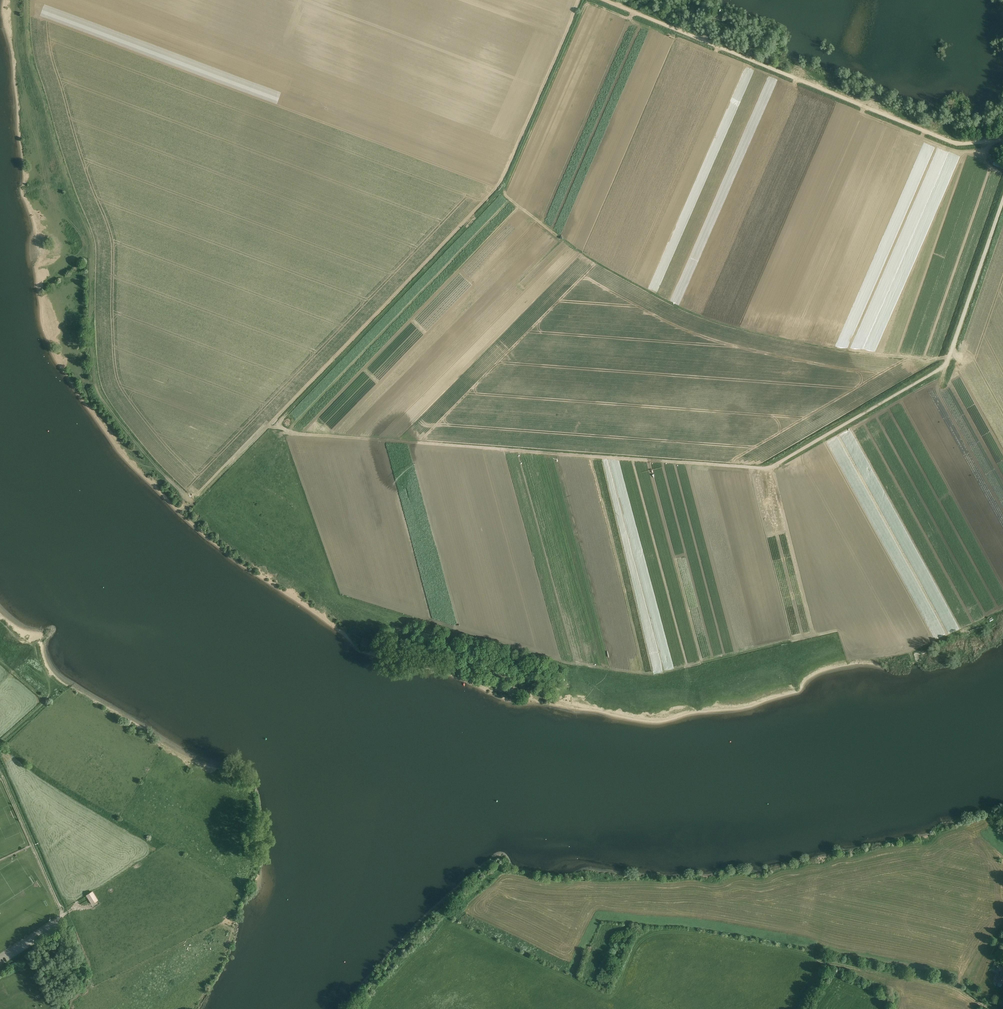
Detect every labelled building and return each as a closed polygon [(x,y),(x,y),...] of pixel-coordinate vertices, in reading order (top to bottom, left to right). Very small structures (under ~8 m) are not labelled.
[(492,296),(503,286),(498,281),(488,291),(492,296)] [(92,891),(86,895),(91,904),(98,900),(92,891)]
